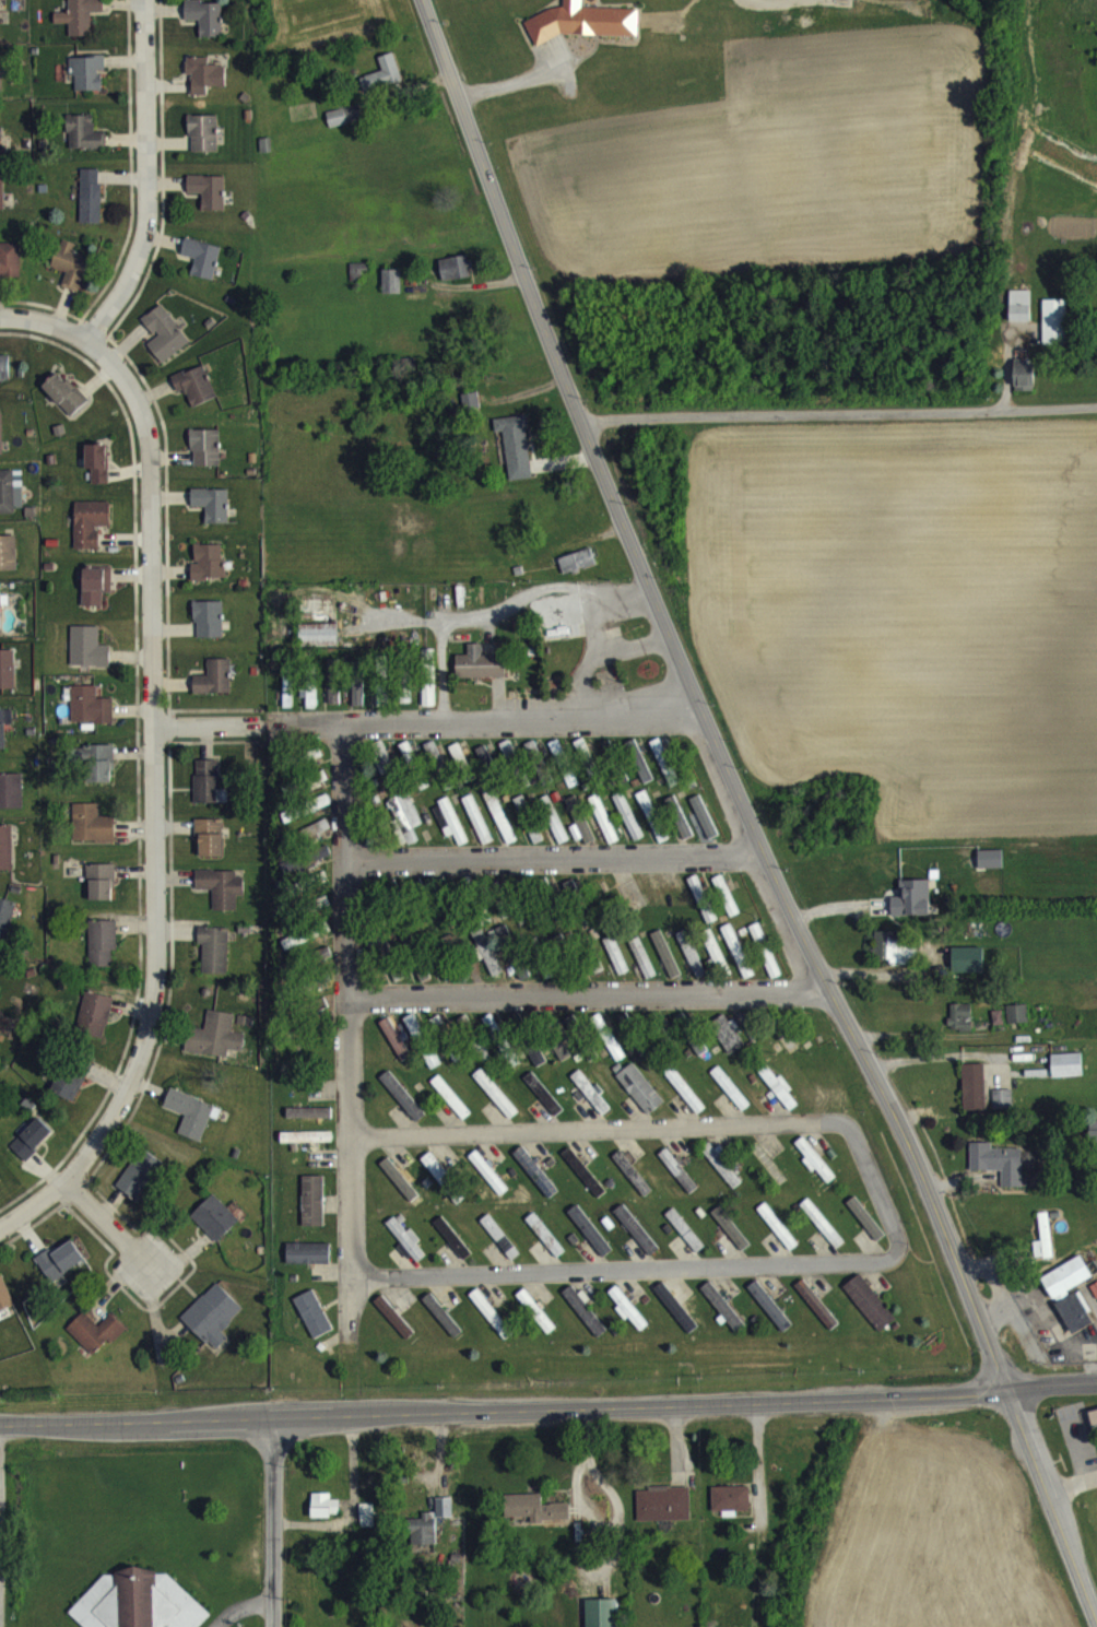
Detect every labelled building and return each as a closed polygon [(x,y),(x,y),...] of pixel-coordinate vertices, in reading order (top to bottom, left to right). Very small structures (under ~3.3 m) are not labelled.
[(105,7),(69,7),(70,25),(55,25),(56,35),(70,35),(70,48),(92,48),(92,24),(105,24),(105,7)] [(638,48),(639,21),(582,20),(582,8),(564,7),(564,20),(556,20),(525,33),(536,58),(562,47),(638,48)] [(222,15),(202,15),(202,11),(185,11),(186,32),(200,32),(201,49),(223,48),(222,15)] [(379,69),(383,83),(361,89),(365,105),(403,96),(395,65),(379,69)] [(74,103),(102,102),(102,82),(106,82),(106,68),(73,69),(74,103)] [(209,69),(187,68),(187,86),(192,86),(191,106),(208,107),(208,98),(226,98),(226,77),(209,77),(209,69)] [(326,123),(330,139),(363,132),(360,116),(326,123)] [(106,144),(94,144),(94,127),(69,126),(69,160),(106,161),(106,144)] [(218,127),(190,127),(190,164),(218,163),(218,127)] [(102,181),(82,181),(81,235),(101,235),(102,181)] [(188,205),(203,205),(202,222),(225,222),(225,188),(188,188),(188,205)] [(62,298),(79,304),(91,268),(74,262),(76,255),(60,250),(50,278),(66,284),(62,298)] [(214,292),(221,258),(185,250),(182,267),(195,270),(191,287),(214,292)] [(440,271),(443,293),(472,289),(470,267),(440,271)] [(362,283),(370,282),(370,275),(350,275),(350,293),(362,293),(362,283)] [(401,281),(382,282),(383,306),(401,305),(401,281)] [(1067,311),(1044,311),(1043,357),(1066,357),(1067,311)] [(148,356),(162,375),(190,354),(162,316),(143,330),(157,349),(148,356)] [(1031,333),(1031,316),(1010,316),(1011,334),(1031,333)] [(10,392),(10,367),(0,367),(0,392),(10,392)] [(1015,403),(1035,403),(1035,373),(1014,373),(1015,403)] [(192,419),(217,409),(204,376),(172,389),(178,404),(185,402),(192,419)] [(43,399),(71,429),(90,412),(79,400),(75,403),(58,385),(43,399)] [(534,490),(525,427),(494,431),(496,445),(503,444),(510,493),(534,490)] [(220,477),(220,441),(192,442),(193,478),(220,477)] [(92,496),(109,495),(108,456),(87,457),(87,481),(92,481),(92,496)] [(0,481),(0,524),(24,524),(23,481),(0,481)] [(228,500),(192,502),(192,519),(206,519),(206,536),(229,535),(228,500)] [(111,513),(75,514),(76,562),(100,562),(99,538),(111,538),(111,513)] [(18,582),(17,547),(7,548),(7,549),(0,549),(0,583),(18,582)] [(222,556),(194,556),(193,591),(227,591),(227,572),(222,572),(222,556)] [(558,571),(564,588),(596,577),(591,560),(558,571)] [(84,618),(103,619),(103,605),(112,605),(112,580),(84,580),(84,618)] [(223,613),(195,613),(196,649),(224,649),(223,613)] [(337,659),(338,636),(301,635),(300,658),(337,659)] [(71,678),(111,679),(111,657),(100,657),(100,638),(72,637),(71,678)] [(482,655),(468,656),(468,666),(456,667),(456,690),(506,689),(505,666),(482,667),(482,655)] [(16,700),(15,661),(0,661),(0,701),(16,700)] [(194,706),(232,705),(231,671),(208,671),(208,688),(194,688),(194,706)] [(341,671),(328,672),(328,716),(342,716),(341,671)] [(365,718),(364,685),(352,685),(353,718),(365,718)] [(411,689),(403,689),(403,716),(412,716),(411,689)] [(434,692),(423,693),(424,718),(435,718),(434,692)] [(306,720),(316,720),(316,696),(300,697),(301,710),(306,710),(306,720)] [(377,717),(386,718),(389,697),(380,696),(377,717)] [(114,710),(97,710),(97,697),(71,697),(72,735),(114,735),(114,710)] [(649,755),(671,798),(681,793),(659,750),(649,755)] [(499,756),(507,773),(517,769),(509,751),(499,756)] [(371,757),(381,788),(394,784),(384,752),(371,757)] [(523,757),(532,778),(544,772),(535,752),(523,757)] [(417,773),(409,753),(400,757),(407,777),(417,773)] [(423,757),(432,771),(439,766),(431,753),(423,757)] [(450,759),(460,783),(469,779),(459,755),(450,759)] [(114,794),(113,757),(86,757),(86,794),(114,794)] [(483,778),(493,774),(485,757),(475,761),(483,778)] [(643,797),(654,792),(638,759),(628,764),(643,797)] [(217,772),(195,772),(195,815),(226,814),(226,801),(218,801),(217,772)] [(516,852),(494,800),(484,804),(506,857),(516,852)] [(636,807),(659,855),(669,850),(646,802),(636,807)] [(422,836),(406,804),(395,809),(401,821),(394,824),(409,857),(418,852),(413,840),(422,836)] [(634,853),(643,849),(622,804),(613,809),(634,853)] [(491,854),(474,806),(464,810),(481,857),(491,854)] [(618,853),(599,806),(589,810),(609,857),(618,853)] [(521,830),(531,827),(524,807),(514,811),(521,830)] [(565,812),(585,857),(595,852),(575,807),(565,812)] [(718,847),(700,807),(690,811),(708,852),(718,847)] [(438,813),(440,818),(433,821),(443,841),(450,838),(459,858),(469,854),(448,809),(438,813)] [(662,816),(683,853),(694,847),(673,809),(662,816)] [(99,815),(72,815),(73,854),(115,853),(115,827),(99,828),(99,815)] [(558,857),(568,852),(554,821),(545,825),(558,857)] [(224,869),(224,831),(197,831),(198,869),(224,869)] [(331,841),(327,831),(299,842),(303,852),(331,841)] [(528,842),(534,856),(543,852),(537,838),(528,842)] [(317,872),(331,867),(328,857),(314,862),(317,872)] [(281,876),(285,890),(309,883),(305,869),(281,876)] [(89,876),(89,912),(114,913),(115,877),(89,876)] [(237,922),(236,907),(245,907),(244,889),(237,889),(237,882),(196,883),(196,902),(213,901),(213,923),(237,922)] [(688,890),(707,936),(717,932),(697,886),(688,890)] [(728,930),(738,926),(723,887),(714,890),(728,930)] [(930,892),(900,892),(901,909),(892,909),(892,929),(931,928),(930,892)] [(9,951),(16,913),(0,910),(0,949),(9,951)] [(117,932),(89,933),(90,979),(113,979),(112,963),(117,963),(117,932)] [(721,940),(745,992),(754,987),(731,935),(721,940)] [(757,957),(767,953),(758,935),(749,939),(757,957)] [(516,955),(509,936),(486,944),(494,964),(516,955)] [(198,957),(203,957),(202,985),(227,986),(228,940),(199,939),(198,957)] [(501,985),(482,940),(472,944),(491,989),(501,985)] [(679,987),(663,941),(653,945),(669,991),(679,987)] [(676,946),(697,991),(707,986),(686,941),(676,946)] [(702,945),(716,983),(726,979),(712,941),(702,945)] [(906,944),(875,943),(874,974),(905,975),(906,944)] [(283,953),(286,961),(299,956),(295,947),(283,953)] [(628,983),(613,948),(603,952),(619,988),(628,983)] [(656,987),(638,949),(629,953),(646,992),(656,987)] [(771,991),(781,987),(769,959),(759,963),(771,991)] [(984,960),(952,959),(951,984),(983,985),(984,960)] [(106,1049),(113,1009),(84,1004),(78,1044),(106,1049)] [(972,1042),(972,1016),(949,1017),(950,1043),(972,1042)] [(1008,1036),(1029,1035),(1028,1017),(1007,1018),(1008,1036)] [(227,1070),(228,1061),(243,1063),(245,1046),(232,1044),(235,1025),(209,1022),(206,1042),(189,1039),(185,1064),(227,1070)] [(618,1028),(626,1045),(635,1041),(627,1024),(618,1028)] [(404,1031),(415,1052),(426,1047),(414,1025),(404,1031)] [(605,1040),(601,1026),(593,1028),(596,1042),(605,1040)] [(729,1034),(724,1026),(709,1035),(728,1067),(746,1057),(732,1033),(729,1034)] [(380,1035),(402,1074),(412,1068),(390,1029),(380,1035)] [(790,1067),(799,1060),(782,1038),(773,1044),(790,1067)] [(617,1074),(626,1068),(610,1043),(601,1049),(617,1074)] [(699,1069),(708,1062),(695,1044),(686,1050),(699,1069)] [(559,1074),(569,1070),(563,1053),(553,1057),(559,1074)] [(547,1074),(538,1057),(527,1063),(536,1079),(547,1074)] [(441,1076),(435,1062),(424,1067),(431,1081),(441,1076)] [(1053,1089),(1083,1088),(1081,1065),(1052,1067),(1053,1089)] [(664,1114),(633,1075),(616,1088),(647,1127),(664,1114)] [(798,1117),(788,1104),(789,1103),(768,1075),(758,1083),(790,1123),(798,1117)] [(963,1076),(964,1123),(987,1122),(986,1076),(963,1076)] [(75,1113),(86,1087),(63,1077),(52,1104),(75,1113)] [(712,1083),(740,1124),(749,1118),(720,1077),(712,1083)] [(704,1121),(675,1078),(667,1084),(695,1127),(704,1121)] [(474,1087),(510,1132),(518,1125),(482,1080),(474,1087)] [(599,1106),(600,1105),(580,1081),(571,1089),(603,1128),(611,1121),(599,1106)] [(417,1134),(427,1126),(389,1083),(380,1091),(417,1134)] [(563,1123),(533,1083),(524,1089),(555,1129),(563,1123)] [(432,1092),(461,1133),(470,1126),(441,1086),(432,1092)] [(215,1117),(170,1101),(163,1118),(185,1126),(178,1146),(201,1154),(215,1117)] [(993,1102),(993,1121),(1013,1120),(1012,1101),(993,1102)] [(286,1130),(332,1131),(332,1120),(286,1120),(286,1130)] [(25,1174),(54,1144),(39,1129),(10,1159),(25,1174)] [(332,1143),(281,1144),(281,1155),(332,1154),(332,1143)] [(827,1196),(836,1188),(803,1149),(794,1157),(827,1196)] [(788,1191),(756,1154),(748,1160),(779,1198),(788,1191)] [(1023,1161),(992,1161),(992,1154),(971,1155),(971,1183),(1002,1182),(1002,1199),(1024,1199),(1023,1161)] [(715,1161),(709,1155),(701,1162),(733,1201),(741,1194),(724,1173),(729,1169),(720,1157),(715,1161)] [(549,1210),(558,1203),(522,1158),(513,1166),(549,1210)] [(563,1164),(595,1211),(604,1205),(572,1158),(563,1164)] [(163,1174),(142,1160),(117,1199),(139,1212),(163,1174)] [(689,1207),(697,1200),(667,1160),(659,1166),(689,1207)] [(471,1167),(497,1209),(506,1203),(479,1161),(471,1167)] [(644,1209),(652,1202),(620,1162),(612,1169),(644,1209)] [(421,1171),(447,1204),(456,1197),(430,1164),(421,1171)] [(417,1209),(390,1169),(381,1174),(409,1215),(417,1209)] [(324,1239),(324,1188),(303,1188),(302,1239),(324,1239)] [(218,1255),(240,1231),(213,1205),(191,1229),(218,1255)] [(846,1215),(871,1245),(879,1239),(854,1209),(846,1215)] [(801,1217),(836,1261),(844,1255),(809,1210),(801,1217)] [(791,1262),(799,1256),(765,1215),(757,1221),(791,1262)] [(610,1265),(580,1216),(570,1221),(600,1271),(610,1265)] [(660,1260),(623,1217),(614,1224),(651,1268),(660,1260)] [(751,1258),(720,1218),(712,1225),(743,1264),(751,1258)] [(704,1260),(674,1220),(666,1226),(696,1265),(704,1260)] [(1039,1225),(1041,1253),(1034,1254),(1035,1271),(1053,1269),(1049,1224),(1039,1225)] [(526,1231),(557,1270),(565,1264),(534,1225),(526,1231)] [(518,1267),(490,1226),(482,1231),(510,1273),(518,1267)] [(415,1254),(417,1253),(396,1228),(386,1235),(417,1274),(426,1267),(415,1254)] [(472,1265),(442,1228),(434,1235),(464,1272),(472,1265)] [(35,1271),(57,1301),(68,1294),(63,1287),(85,1271),(72,1252),(53,1266),(49,1261),(35,1271)] [(331,1255),(287,1255),(287,1276),(330,1277),(331,1255)] [(1043,1288),(1072,1346),(1095,1335),(1077,1299),(1093,1291),(1082,1268),(1043,1288)] [(844,1299),(881,1345),(897,1331),(860,1286),(844,1299)] [(14,1319),(5,1288),(0,1289),(0,1324),(14,1319)] [(795,1298),(828,1338),(836,1331),(803,1291),(795,1298)] [(676,1310),(678,1308),(665,1292),(653,1301),(690,1346),(699,1338),(676,1310)] [(747,1300),(784,1345),(793,1337),(757,1292),(747,1300)] [(745,1337),(710,1293),(701,1300),(735,1344),(745,1337)] [(215,1363),(228,1349),(222,1343),(244,1321),(216,1294),(182,1330),(215,1363)] [(585,1314),(587,1313),(574,1296),(563,1304),(597,1350),(606,1343),(585,1314)] [(609,1304),(620,1318),(618,1319),(638,1344),(648,1336),(617,1297),(609,1304)] [(518,1306),(546,1347),(555,1341),(527,1299),(518,1306)] [(294,1311),(314,1351),(333,1342),(314,1301),(294,1311)] [(469,1307),(504,1350),(512,1344),(477,1301),(469,1307)] [(423,1311),(454,1351),(462,1344),(431,1304),(423,1311)] [(373,1315),(407,1352),(416,1344),(381,1307),(373,1315)] [(127,1341),(112,1326),(98,1339),(84,1324),(67,1340),(92,1367),(108,1352),(112,1356),(127,1341)] [(1088,1423),(1092,1445),(1096,1444),(1096,1421),(1088,1423)] [(749,1498),(711,1499),(712,1523),(750,1522),(749,1498)] [(690,1501),(637,1502),(638,1533),(691,1532),(690,1501)] [(313,1529),(340,1528),(340,1511),(331,1511),(331,1505),(313,1506),(313,1529)] [(507,1529),(531,1529),(531,1534),(570,1533),(569,1515),(543,1516),(542,1506),(506,1507),(507,1529)] [(437,1556),(436,1529),(453,1529),(453,1510),(436,1511),(436,1524),(423,1525),(423,1531),(409,1531),(410,1557),(437,1556)] [(360,1516),(361,1539),(378,1539),(377,1516),(360,1516)] [(211,1626),(167,1586),(158,1586),(153,1581),(118,1581),(113,1587),(104,1587),(69,1625),(71,1626),(211,1626)] [(585,1612),(586,1626),(618,1626),(617,1611),(585,1612)]
